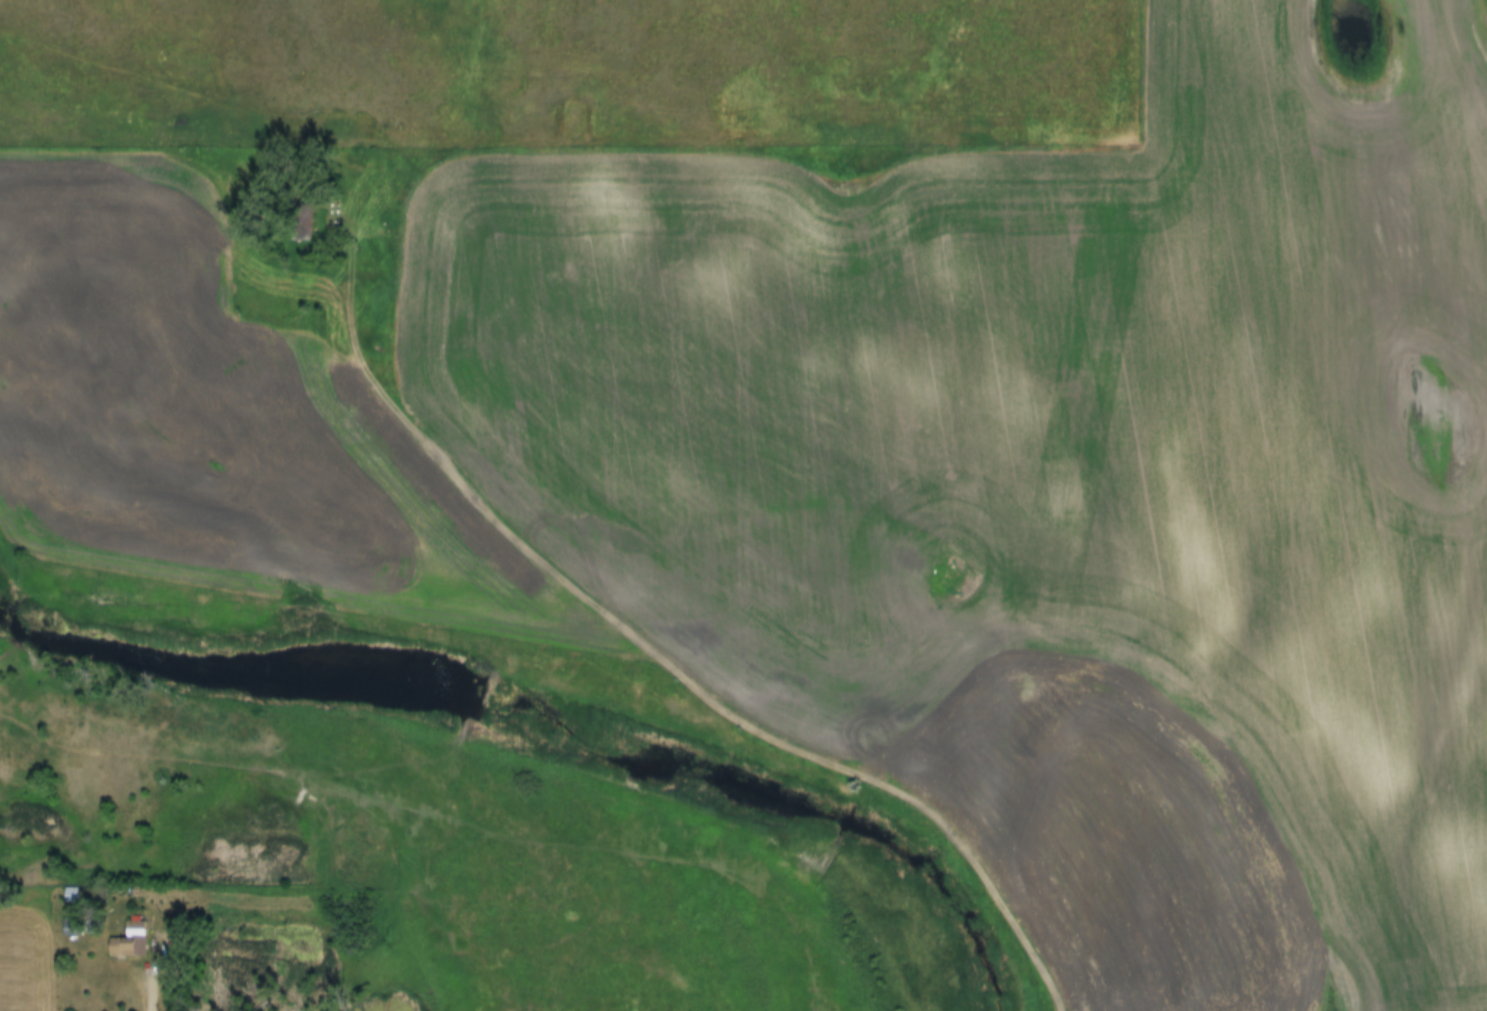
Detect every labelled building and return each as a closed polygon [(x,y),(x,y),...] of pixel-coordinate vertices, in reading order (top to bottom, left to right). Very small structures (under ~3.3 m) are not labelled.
[(125,936),(144,936),(144,921),(125,921),(125,936)] [(108,956),(134,956),(135,938),(109,938),(108,956)]
